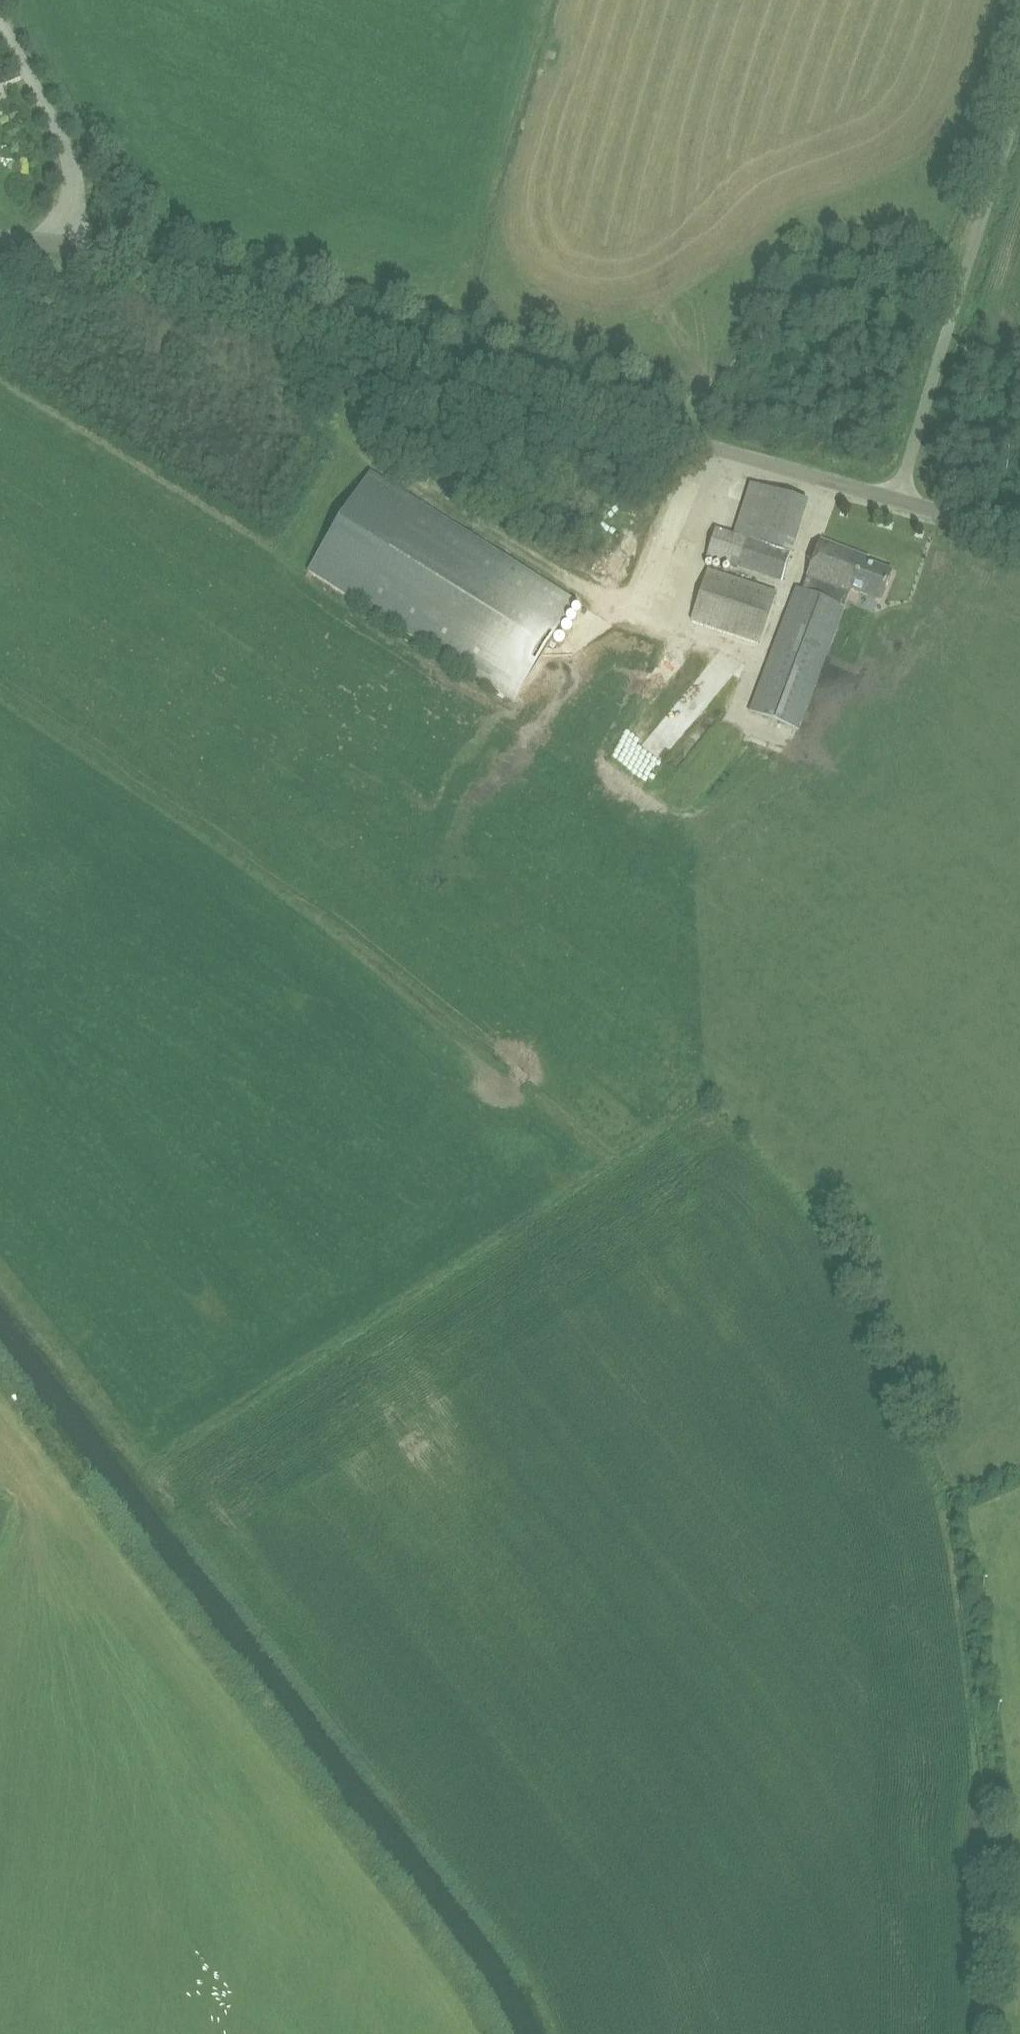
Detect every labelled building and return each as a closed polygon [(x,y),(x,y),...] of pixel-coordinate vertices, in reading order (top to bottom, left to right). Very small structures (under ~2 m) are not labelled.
[(576,602),(419,502),(371,471),(309,570),(513,700),(576,602)] [(706,558),(781,583),(808,504),(752,485),(734,537),(716,530),(706,558)] [(821,540),(802,591),(845,607),(852,587),(882,599),(893,571),(867,561),(868,558),(821,540)] [(758,642),(775,592),(709,570),(692,620),(758,642)] [(797,731),(845,607),(802,591),(797,589),(750,713),(797,731)] [(672,679),(648,715),(657,721),(680,684),(672,679)] [(704,720),(698,696),(680,701),(687,725),(704,720)]
